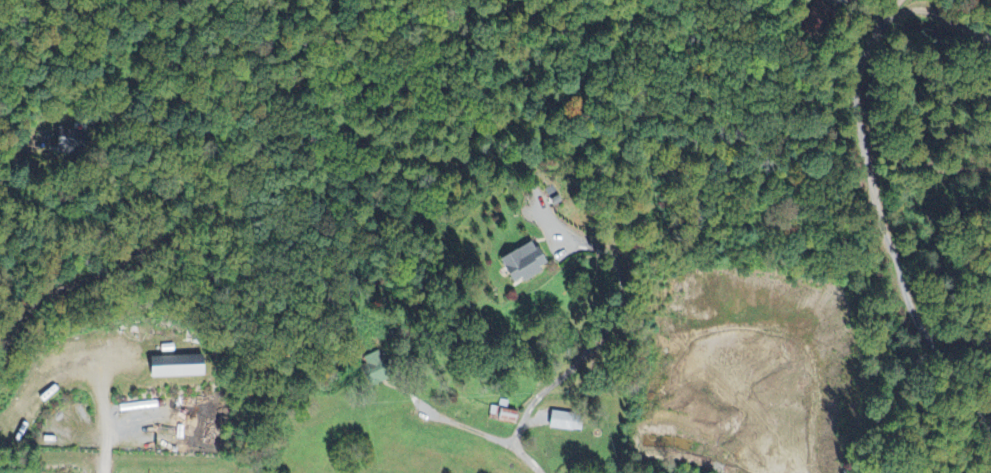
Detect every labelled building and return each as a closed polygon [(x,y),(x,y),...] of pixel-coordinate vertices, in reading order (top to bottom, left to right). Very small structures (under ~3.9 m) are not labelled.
[(79,142),(79,132),(67,132),(67,139),(57,139),(57,155),(84,156),(84,142),(79,142)] [(532,242),(496,260),(511,288),(539,272),(537,269),(544,265),(532,242)] [(369,364),(362,368),(370,387),(391,377),(379,352),(366,358),(369,364)] [(207,377),(206,356),(147,358),(148,379),(207,377)] [(497,422),(514,424),(515,411),(492,408),(491,416),(498,417),(497,422)]
